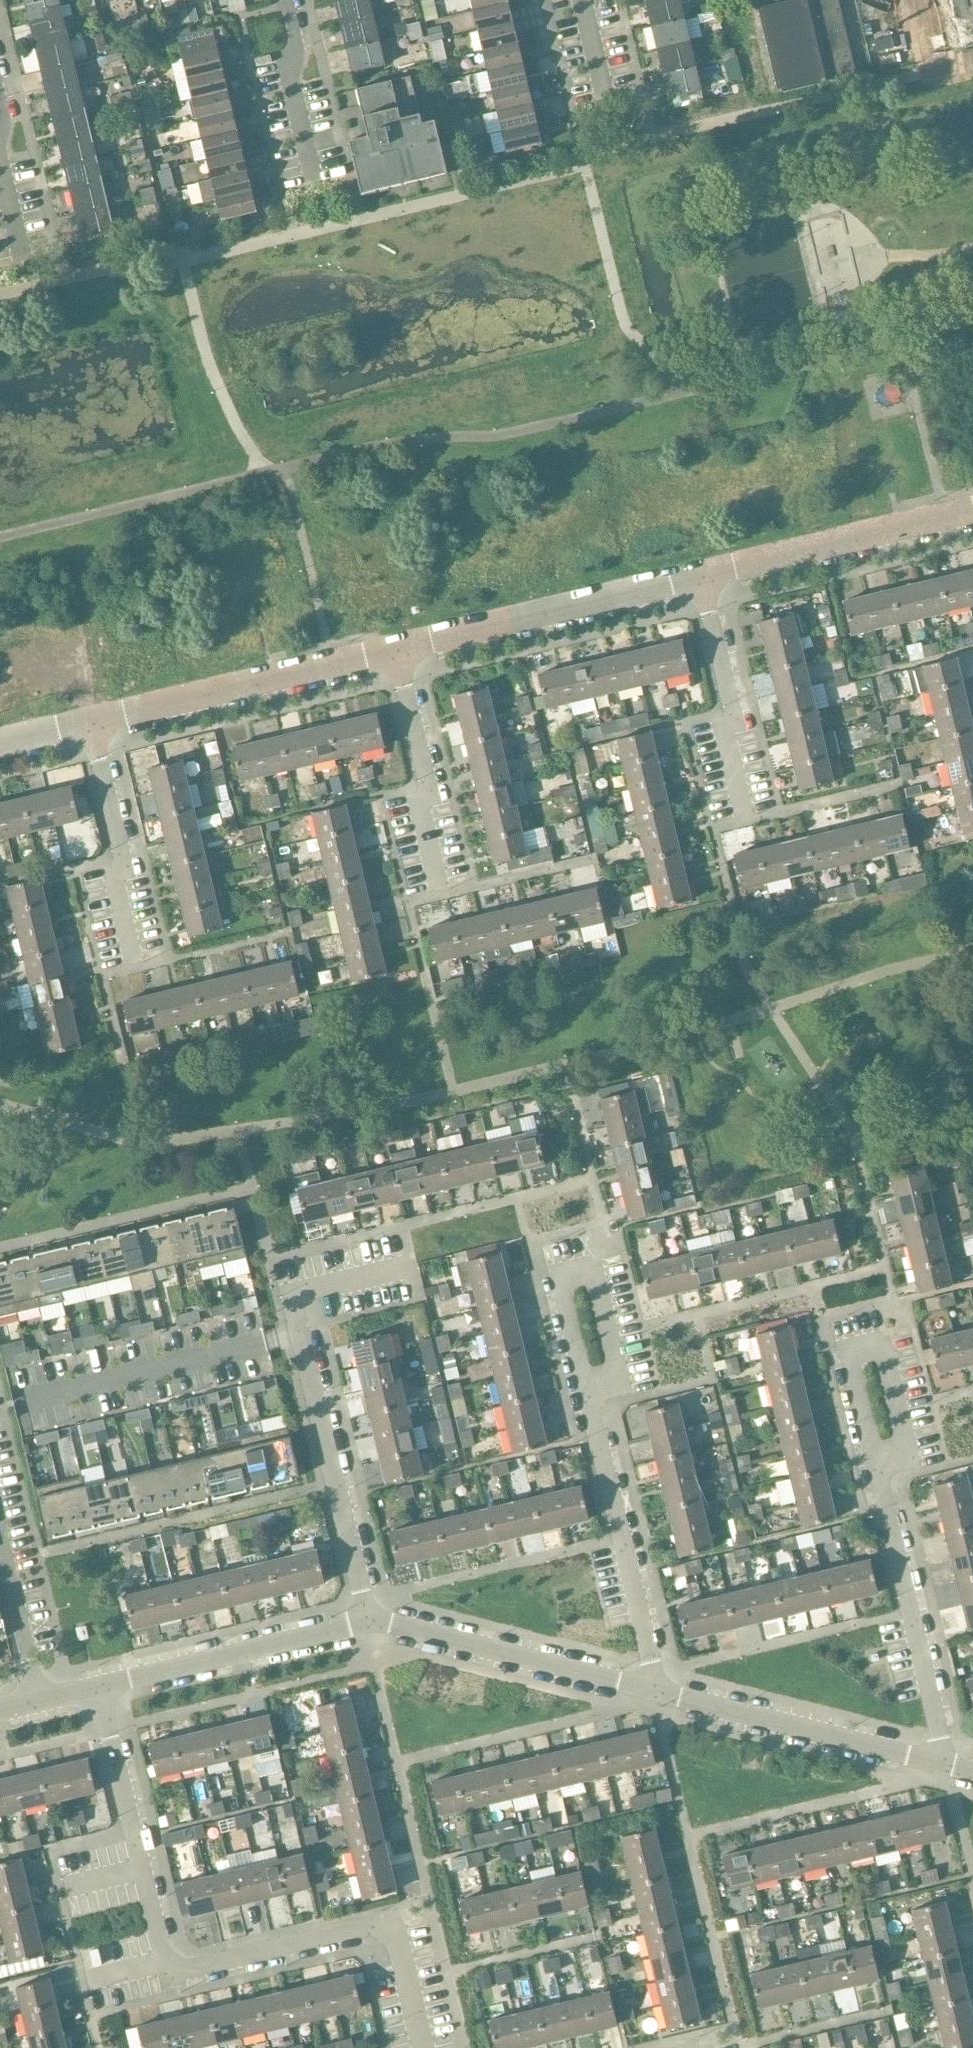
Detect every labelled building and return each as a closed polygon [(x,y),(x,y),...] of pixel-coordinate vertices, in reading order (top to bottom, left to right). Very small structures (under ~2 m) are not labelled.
[(30,24),(44,20),(42,10),(59,5),(58,0),(24,0),(30,24)] [(81,0),(82,8),(95,5),(94,0),(82,0),(81,0)] [(235,0),(227,0),(230,12),(238,10),(235,0)] [(238,10),(246,9),(244,0),(235,0),(238,10)] [(335,1),(341,25),(373,17),(369,0),(339,0),(335,1)] [(472,10),(516,0),(470,0),(472,10)] [(472,10),(477,30),(513,22),(509,8),(514,7),(515,9),(527,6),(526,0),(516,0),(472,10)] [(645,2),(651,26),(683,18),(679,0),(654,0),(645,2)] [(774,5),(756,9),(776,94),(856,75),(838,0),(773,0),(774,5)] [(884,45),(948,29),(950,35),(972,30),(972,0),(873,0),(884,45)] [(700,5),(702,14),(715,11),(713,2),(700,5)] [(44,20),(30,24),(36,48),(68,40),(71,40),(67,24),(64,25),(59,5),(42,10),(44,20)] [(195,8),(188,10),(191,22),(198,20),(195,8)] [(179,11),(182,24),(191,22),(188,10),(179,11)] [(715,11),(702,14),(704,22),(716,19),(715,11)] [(145,13),(138,15),(141,27),(149,25),(145,13)] [(129,17),(133,29),(141,27),(138,15),(129,17)] [(373,17),(341,25),(346,48),(378,41),(373,17)] [(683,18),(651,26),(657,50),(689,42),(683,18)] [(406,25),(408,34),(421,31),(419,22),(406,25)] [(513,22),(477,30),(482,51),(535,38),(533,30),(520,33),(521,36),(516,37),(513,22)] [(441,26),(427,30),(430,41),(443,38),(441,26)] [(221,27),(177,37),(182,59),(218,50),(215,38),(223,36),(221,27)] [(421,31),(408,34),(410,41),(423,38),(421,31)] [(860,31),(848,34),(858,68),(870,64),(860,31)] [(535,38),(482,51),(487,71),(522,62),(519,48),(524,47),(524,49),(537,47),(535,38)] [(68,40),(36,48),(41,72),(74,64),(68,40)] [(378,41),(346,48),(352,73),(384,65),(378,41)] [(689,42),(657,50),(663,74),(695,66),(689,42)] [(106,47),(108,56),(120,53),(118,44),(106,47)] [(733,48),(727,50),(720,51),(722,59),(735,56),(733,48)] [(182,59),(171,61),(176,81),(240,66),(238,58),(225,61),(226,63),(221,65),(218,50),(182,59)] [(445,51),(431,54),(433,62),(437,61),(446,59),(445,51)] [(120,53),(108,56),(110,63),(122,60),(120,53)] [(736,59),(726,61),(731,80),(740,78),(736,59)] [(446,61),(439,62),(442,74),(449,72),(446,61)] [(522,62),(487,71),(491,91),(544,79),(542,70),(530,73),(530,76),(526,77),(522,62)] [(74,64),(41,72),(47,95),(79,88),(74,64)] [(240,66),(176,81),(180,102),(192,99),(227,91),(224,76),(229,75),(229,77),(242,74),(240,66)] [(695,66),(663,74),(668,98),(700,90),(695,66)] [(410,76),(356,89),(367,137),(348,141),(361,194),(447,174),(434,121),(422,124),(410,76)] [(544,79),(491,91),(496,111),(532,103),(528,88),(533,87),(534,90),(546,87),(544,79)] [(742,83),(731,85),(733,94),(744,91),(742,83)] [(79,88),(47,95),(53,119),(85,112),(95,109),(92,100),(83,102),(79,88)] [(227,91),(192,99),(197,119),(250,106),(248,98),(235,101),(236,104),(231,105),(227,91)] [(117,95),(119,103),(132,100),(130,92),(117,95)] [(132,100),(119,103),(121,111),(133,108),(132,100)] [(532,103),(496,111),(501,132),(554,119),(552,111),(539,114),(540,116),(535,117),(532,103)] [(250,106),(197,119),(201,139),(237,131),(233,116),(238,115),(239,118),(252,114),(250,106)] [(85,112),(53,119),(59,143),(91,135),(85,112)] [(554,119),(501,132),(506,153),(541,144),(538,129),(543,128),(543,130),(556,127),(554,119)] [(237,131),(201,139),(206,159),(259,146),(257,138),(245,141),(245,144),(240,145),(237,131)] [(91,135),(59,143),(64,167),(96,159),(91,135)] [(129,143),(131,151),(143,148),(141,140),(129,143)] [(259,146),(206,159),(211,180),(247,171),(243,156),(248,155),(249,158),(261,155),(259,146)] [(143,148),(131,151),(132,159),(145,156),(143,148)] [(96,159),(64,167),(70,191),(102,183),(96,159)] [(140,172),(152,170),(150,159),(138,162),(140,172)] [(170,168),(157,171),(160,183),(173,180),(170,168)] [(211,180),(200,182),(204,203),(216,200),(269,187),(267,178),(254,182),(255,184),(250,185),(247,171),(211,180)] [(102,183),(70,191),(76,214),(108,207),(102,183)] [(140,190),(142,199),(155,195),(153,187),(140,190)] [(269,187),(216,200),(221,221),(257,212),(253,197),(258,195),(258,198),(271,195),(269,187)] [(155,195),(142,199),(144,206),(157,203),(155,195)] [(108,207),(76,214),(82,239),(114,231),(108,207)] [(181,209),(169,213),(171,222),(184,219),(181,209)] [(962,573),(970,606),(972,605),(972,570),(962,573)] [(962,573),(939,579),(947,612),(970,606),(962,573)] [(939,579),(915,584),(922,617),(947,612),(939,579)] [(915,584),(891,590),(899,623),(922,617),(915,584)] [(891,590),(867,596),(875,629),(899,623),(891,590)] [(867,596),(842,602),(850,635),(875,629),(867,596)] [(817,607),(822,625),(832,622),(828,605),(817,607)] [(792,614),(759,622),(765,646),(798,639),(807,636),(802,613),(793,615),(792,614)] [(833,622),(832,622),(822,625),(823,633),(835,630),(833,622)] [(835,630),(823,633),(825,640),(837,637),(835,630)] [(798,639),(765,646),(771,670),(804,662),(798,639)] [(682,640),(658,646),(666,679),(690,673),(682,640)] [(920,642),(906,646),(910,661),(924,658),(922,651),(921,646),(920,642)] [(937,643),(929,645),(932,656),(940,654),(937,643)] [(924,658),(932,656),(929,645),(921,646),(922,651),(924,658)] [(658,646),(633,652),(641,685),(666,679),(658,646)] [(633,652),(610,658),(618,691),(641,685),(633,652)] [(889,654),(881,655),(884,667),(891,665),(889,654)] [(876,669),(884,667),(881,655),(873,657),(876,669)] [(610,658),(587,663),(595,696),(618,691),(610,658)] [(956,658),(907,670),(913,694),(928,690),(961,682),(956,658)] [(804,662),(771,670),(777,694),(810,686),(804,662)] [(587,663),(562,669),(570,702),(595,696),(587,663)] [(545,708),(570,702),(562,669),(537,675),(545,708)] [(833,672),(835,680),(847,678),(845,669),(833,672)] [(888,674),(876,677),(878,685),(881,684),(890,682),(888,674)] [(847,678),(835,680),(837,688),(849,684),(847,678)] [(881,684),(878,685),(882,701),(896,698),(892,681),(890,682),(881,684)] [(961,682),(928,690),(934,714),(967,706),(961,682)] [(810,686),(777,694),(782,718),(815,710),(810,686)] [(487,687),(454,695),(460,720),(493,712),(487,687)] [(676,693),(669,695),(672,707),(679,705),(676,693)] [(664,709),(672,707),(669,695),(661,697),(664,709)] [(516,699),(518,706),(530,704),(528,696),(516,699)] [(530,704),(518,706),(520,714),(531,711),(530,704)] [(967,706),(934,714),(940,739),(972,731),(967,706)] [(815,710),(782,718),(788,741),(821,734),(815,710)] [(867,714),(869,722),(881,719),(879,711),(867,714)] [(493,712),(460,720),(466,744),(499,736),(493,712)] [(647,713),(631,716),(624,718),(627,730),(649,724),(647,713)] [(376,714),(353,719),(360,752),(384,747),(376,714)] [(887,718),(888,725),(900,723),(898,715),(887,718)] [(627,730),(624,718),(601,724),(601,725),(604,735),(627,730)] [(353,719),(329,725),(337,758),(360,752),(353,719)] [(881,719),(869,722),(871,729),(882,727),(881,719)] [(900,723),(888,725),(890,733),(902,730),(900,723)] [(329,725),(305,731),(313,764),(337,758),(329,725)] [(604,735),(601,725),(584,730),(587,740),(604,735)] [(587,740),(584,730),(584,728),(577,730),(580,741),(587,740)] [(569,732),(571,743),(580,741),(577,730),(569,732)] [(305,731),(282,736),(290,769),(313,764),(305,731)] [(940,739),(946,762),(972,756),(972,731),(940,739)] [(650,732),(617,740),(623,764),(656,756),(650,732)] [(821,734),(788,741),(794,765),(827,758),(821,734)] [(282,736),(258,742),(265,775),(290,769),(282,736)] [(499,736),(466,744),(471,768),(504,760),(499,736)] [(240,781),(265,775),(258,742),(232,748),(240,781)] [(528,746),(530,753),(541,751),(539,743),(528,746)] [(571,751),(573,759),(585,756),(583,748),(571,751)] [(541,751),(530,753),(532,761),(543,758),(541,751)] [(656,756),(623,764),(629,787),(662,779),(656,756)] [(946,762),(951,786),(972,781),(972,756),(946,762)] [(827,758),(794,765),(800,790),(833,782),(827,758)] [(182,760),(149,768),(155,793),(188,785),(182,760)] [(504,760),(471,768),(477,791),(510,783),(504,760)] [(892,768),(890,760),(879,762),(880,770),(892,768)] [(910,763),(898,766),(900,773),(911,771),(910,763)] [(372,766),(364,768),(367,780),(374,778),(372,766)] [(359,782),(367,780),(364,768),(356,770),(359,782)] [(211,771),(213,779),(224,776),(222,769),(211,771)] [(911,771),(900,773),(902,781),(913,778),(911,771)] [(224,776),(213,779),(214,787),(226,784),(224,776)] [(339,776),(329,778),(333,795),(343,792),(339,776)] [(662,779),(629,787),(634,812),(668,804),(662,779)] [(239,781),(231,783),(235,797),(243,796),(239,781)] [(951,786),(957,810),(972,806),(972,781),(951,786)] [(325,782),(318,784),(321,796),(328,794),(325,782)] [(510,783),(477,791),(483,815),(516,807),(510,783)] [(321,796),(318,784),(310,786),(312,798),(321,796)] [(188,785),(155,793),(160,817),(193,809),(188,785)] [(562,787),(564,795),(575,792),(574,785),(562,787)] [(71,787),(47,793),(55,826),(79,820),(71,787)] [(593,788),(581,791),(583,798),(594,796),(593,788)] [(575,792),(564,795),(566,803),(577,800),(575,792)] [(47,793),(23,798),(31,831),(55,826),(47,793)] [(277,794),(270,796),(273,807),(280,805),(277,794)] [(273,807),(270,796),(262,798),(265,809),(273,807)] [(594,796),(583,798),(585,806),(596,803),(594,796)] [(0,804),(0,806),(7,837),(31,831),(23,798),(0,804)] [(668,804),(634,812),(640,835),(673,827),(668,804)] [(312,813),(318,837),(351,829),(345,805),(312,813)] [(957,810),(963,835),(972,832),(972,806),(957,810)] [(516,807),(483,815),(488,839),(521,831),(516,807)] [(193,809),(160,817),(166,840),(199,832),(193,809)] [(909,813),(911,821),(923,818),(921,811),(909,813)] [(901,815),(877,821),(885,854),(909,848),(901,815)] [(222,818),(224,826),(236,823),(234,816),(222,818)] [(923,818),(911,821),(913,829),(925,826),(923,818)] [(266,824),(268,832),(280,829),(278,821),(266,824)] [(877,821),(853,826),(861,859),(885,854),(877,821)] [(236,823),(224,826),(226,834),(238,831),(236,823)] [(853,826),(829,832),(837,865),(861,859),(853,826)] [(673,827),(640,835),(646,859),(679,851),(673,827)] [(351,829),(318,837),(324,861),(357,853),(351,829)] [(527,855),(521,831),(488,839),(494,863),(506,860),(509,870),(553,860),(549,846),(530,850),(531,854),(527,855)] [(199,832),(166,840),(172,864),(205,856),(199,832)] [(829,832),(806,838),(814,871),(837,865),(829,832)] [(575,844),(587,841),(585,833),(573,836),(575,844)] [(592,839),(594,846),(606,843),(604,836),(592,839)] [(806,838),(781,844),(789,877),(814,871),(806,838)] [(66,839),(59,841),(61,853),(69,851),(66,839)] [(54,855),(61,853),(59,841),(50,843),(54,855)] [(606,843),(594,846),(596,854),(608,851),(606,843)] [(781,844),(758,849),(766,882),(789,877),(781,844)] [(741,888),(766,882),(758,849),(733,855),(741,888)] [(679,851),(646,859),(652,883),(685,875),(679,851)] [(357,853),(324,861),(329,885),(363,878),(357,853)] [(205,856),(172,864),(177,888),(210,880),(205,856)] [(257,861),(259,868),(270,866),(268,858),(257,861)] [(21,862),(14,864),(17,876),(24,874),(21,862)] [(288,862),(276,865),(278,872),(290,869),(288,862)] [(9,878),(17,876),(14,864),(6,866),(9,878)] [(270,866),(259,868),(260,876),(272,874),(270,866)] [(290,869),(278,872),(280,880),(292,877),(290,869)] [(685,875),(652,883),(658,908),(691,900),(685,875)] [(363,878),(329,885),(335,909),(368,901),(363,878)] [(7,887),(13,910),(46,902),(40,879),(7,887)] [(899,879),(891,881),(894,893),(902,891),(899,879)] [(210,880),(177,888),(183,912),(216,904),(210,880)] [(886,894),(894,893),(891,881),(884,883),(886,894)] [(604,887),(605,894),(617,892),(615,884),(604,887)] [(850,885),(842,886),(845,898),(853,896),(850,885)] [(845,898),(842,886),(834,888),(837,900),(845,898)] [(596,888),(571,894),(579,927),(604,921),(596,888)] [(617,892),(605,894),(607,902),(619,899),(617,892)] [(571,894),(548,900),(556,933),(579,927),(571,894)] [(803,896),(794,898),(797,910),(805,908),(803,896)] [(797,910),(794,898),(787,900),(790,912),(797,910)] [(548,900),(524,905),(532,939),(556,933),(548,900)] [(368,901),(335,909),(341,933),(374,926),(368,901)] [(46,902),(13,910),(18,934),(51,926),(46,902)] [(216,904),(183,912),(189,937),(222,929),(216,904)] [(524,905),(500,911),(508,944),(532,939),(524,905)] [(282,914),(280,906),(269,909),(271,917),(282,914)] [(757,919),(754,907),(737,912),(740,923),(757,919)] [(288,912),(290,920),(301,917),(299,910),(288,912)] [(500,911),(476,917),(484,950),(508,944),(500,911)] [(619,916),(621,926),(643,921),(641,911),(619,916)] [(301,917),(290,920),(291,928),(303,925),(301,917)] [(476,917),(452,923),(460,956),(484,950),(476,917)] [(436,962),(460,956),(452,923),(428,928),(436,962)] [(51,926),(18,934),(24,958),(57,950),(51,926)] [(374,926),(341,933),(347,957),(380,949),(374,926)] [(380,949),(347,957),(352,981),(385,973),(380,949)] [(57,950),(24,958),(30,982),(63,974),(57,950)] [(593,952),(586,954),(588,966),(596,964),(593,952)] [(581,968),(588,966),(586,954),(578,956),(581,968)] [(299,960),(301,968),(313,965),(311,957),(299,960)] [(545,958),(537,960),(540,971),(547,970),(545,958)] [(540,971),(537,960),(529,962),(532,973),(540,971)] [(291,961),(267,967),(274,1000),(299,994),(291,961)] [(313,965),(301,968),(303,975),(315,973),(313,965)] [(267,967),(244,973),(251,1006),(274,1000),(267,967)] [(497,969),(489,971),(492,983),(500,981),(497,969)] [(492,983),(489,971),(482,973),(485,985),(492,983)] [(244,973),(219,979),(227,1012),(251,1006),(244,973)] [(63,974),(30,982),(36,1006),(69,998),(63,974)] [(219,979),(195,984),(203,1017),(227,1012),(219,979)] [(0,982),(0,989),(8,987),(6,980),(0,982)] [(441,983),(444,995),(452,993),(449,981),(441,983)] [(195,984),(171,990),(179,1023),(203,1017),(195,984)] [(0,989),(0,998),(10,995),(8,987),(0,989)] [(171,990),(147,996),(155,1029),(179,1023),(171,990)] [(147,996),(123,1002),(131,1035),(155,1029),(147,996)] [(69,998),(36,1006),(41,1030),(74,1022),(69,998)] [(74,1022),(41,1030),(47,1055),(80,1047),(74,1022)] [(289,1026),(281,1028),(284,1039),(291,1038),(289,1026)] [(18,1028),(6,1031),(8,1038),(19,1035),(18,1028)] [(273,1030),(276,1041),(284,1039),(281,1028),(273,1030)] [(239,1031),(232,1033),(235,1045),(242,1043),(239,1031)] [(224,1035),(227,1047),(235,1045),(232,1033),(224,1035)] [(19,1035),(8,1038),(10,1046),(22,1043),(19,1035)] [(192,1043),(184,1045),(187,1057),(195,1055),(192,1043)] [(176,1047),(179,1058),(187,1057),(184,1045),(176,1047)] [(171,1048),(160,1051),(161,1056),(163,1063),(174,1060),(171,1048)] [(160,1051),(144,1055),(146,1067),(163,1063),(161,1056),(160,1051)] [(136,1057),(138,1068),(146,1067),(144,1055),(136,1057)] [(633,1091),(600,1099),(606,1124),(639,1116),(633,1091)] [(665,1101),(666,1109),(678,1106),(676,1099),(665,1101)] [(512,1102),(504,1104),(507,1116),(515,1114),(512,1102)] [(504,1104),(496,1106),(499,1118),(507,1116),(504,1104)] [(678,1106),(666,1109),(668,1117),(680,1114),(678,1106)] [(464,1114),(457,1116),(459,1127),(467,1126),(464,1114)] [(457,1116),(449,1118),(451,1129),(459,1127),(457,1116)] [(639,1116),(606,1124),(612,1147),(645,1140),(639,1116)] [(416,1125),(409,1127),(412,1139),(420,1137),(416,1125)] [(412,1139),(409,1127),(401,1129),(404,1141),(412,1139)] [(536,1131),(512,1137),(520,1170),(544,1164),(536,1131)] [(369,1137),(361,1139),(364,1151),(372,1149),(369,1137)] [(512,1137),(488,1143),(496,1176),(520,1170),(512,1137)] [(364,1151),(361,1139),(353,1141),(356,1152),(364,1151)] [(645,1140),(612,1147),(618,1172),(651,1164),(645,1140)] [(319,1142),(312,1144),(315,1156),(322,1154),(319,1142)] [(488,1143),(464,1148),(472,1182),(496,1176),(488,1143)] [(315,1156),(312,1144),(304,1146),(307,1158),(315,1156)] [(464,1148),(441,1154),(448,1187),(472,1182),(464,1148)] [(670,1151),(672,1159),(684,1156),(682,1148),(670,1151)] [(441,1154),(417,1160),(425,1193),(448,1187),(441,1154)] [(684,1156),(672,1159),(674,1166),(686,1163),(684,1156)] [(417,1160),(393,1166),(401,1199),(425,1193),(417,1160)] [(651,1164),(618,1172),(623,1195),(656,1187),(651,1164)] [(922,1164),(889,1172),(895,1196),(928,1188),(922,1164)] [(393,1166),(369,1171),(377,1205),(401,1199),(393,1166)] [(369,1171),(345,1177),(353,1210),(377,1205),(369,1171)] [(954,1174),(956,1182),(967,1179),(965,1171),(954,1174)] [(345,1177),(321,1183),(329,1216),(353,1210),(345,1177)] [(967,1179),(956,1182),(957,1190),(969,1187),(967,1179)] [(321,1183),(297,1189),(305,1222),(329,1216),(321,1183)] [(807,1184),(799,1186),(802,1197),(810,1195),(807,1184)] [(802,1197),(799,1186),(791,1188),(794,1200),(802,1197)] [(656,1187),(623,1195),(629,1219),(662,1211),(656,1187)] [(794,1200),(791,1188),(775,1192),(778,1203),(794,1200)] [(928,1188),(895,1196),(901,1220),(934,1212),(928,1188)] [(682,1198),(683,1206),(695,1203),(693,1195),(682,1198)] [(760,1202),(752,1204),(755,1215),(763,1214),(760,1202)] [(752,1204),(745,1205),(747,1217),(755,1215),(752,1204)] [(246,1257),(236,1214),(234,1207),(227,1209),(226,1207),(210,1211),(222,1263),(246,1257)] [(222,1263),(210,1211),(208,1212),(209,1213),(204,1215),(203,1213),(187,1217),(197,1259),(196,1259),(198,1269),(222,1263)] [(934,1212),(901,1220),(907,1245),(940,1237),(934,1212)] [(712,1213),(705,1215),(708,1227),(715,1225),(712,1213)] [(708,1227),(705,1215),(697,1217),(700,1229),(708,1227)] [(849,1224),(847,1216),(840,1218),(842,1225),(849,1224)] [(197,1259),(187,1217),(186,1217),(186,1219),(181,1220),(181,1218),(165,1222),(175,1264),(196,1259),(197,1259)] [(663,1219),(656,1221),(658,1233),(666,1231),(663,1219)] [(833,1219),(809,1225),(817,1258),(841,1252),(833,1219)] [(656,1221),(648,1223),(651,1235),(658,1233),(656,1221)] [(175,1264),(165,1222),(163,1223),(163,1224),(159,1226),(158,1224),(142,1228),(152,1270),(175,1264)] [(959,1224),(961,1232),(972,1229),(971,1222),(959,1224)] [(809,1225),(785,1231),(793,1264),(817,1258),(809,1225)] [(135,1229),(119,1233),(129,1275),(131,1285),(154,1280),(152,1270),(142,1228),(140,1228),(141,1230),(136,1231),(135,1229)] [(972,1229),(961,1232),(963,1240),(972,1237),(972,1231),(972,1229)] [(785,1231),(760,1237),(768,1270),(793,1264),(785,1231)] [(129,1275),(119,1233),(117,1234),(118,1235),(113,1237),(113,1235),(96,1239),(106,1281),(129,1275)] [(760,1237),(737,1243),(744,1275),(768,1270),(760,1237)] [(940,1237),(907,1245),(912,1268),(945,1260),(940,1237)] [(963,1240),(966,1255),(972,1254),(972,1237),(963,1240)] [(106,1281),(96,1239),(95,1239),(95,1241),(90,1242),(90,1240),(73,1244),(83,1286),(106,1281)] [(737,1243),(713,1248),(721,1281),(744,1275),(737,1243)] [(83,1286),(73,1244),(72,1245),(72,1246),(68,1248),(67,1246),(51,1250),(61,1292),(83,1286)] [(713,1248),(689,1254),(697,1287),(721,1281),(713,1248)] [(29,1255),(28,1256),(40,1307),(43,1320),(66,1315),(61,1292),(51,1250),(34,1254),(34,1256),(29,1257),(29,1255)] [(500,1253),(457,1263),(463,1288),(473,1286),(506,1278),(500,1253)] [(689,1254),(665,1260),(673,1293),(697,1287),(689,1254)] [(40,1307),(28,1256),(11,1260),(11,1261),(6,1262),(6,1261),(5,1261),(17,1312),(40,1307)] [(665,1260),(641,1266),(649,1299),(673,1293),(665,1260)] [(945,1260),(912,1268),(918,1293),(951,1285),(945,1260)] [(5,1261),(0,1262),(0,1317),(17,1312),(5,1261)] [(506,1278),(473,1286),(478,1309),(512,1301),(506,1278)] [(436,1286),(438,1294),(450,1291),(448,1283),(436,1286)] [(450,1291),(438,1294),(440,1302),(452,1299),(450,1291)] [(952,1293),(945,1294),(948,1306),(955,1304),(952,1293)] [(945,1294),(937,1296),(940,1308),(948,1306),(945,1294)] [(246,1309),(243,1299),(232,1302),(234,1312),(246,1309)] [(512,1301),(478,1309),(484,1333),(517,1325),(512,1301)] [(234,1312),(232,1302),(220,1305),(222,1315),(234,1312)] [(200,1320),(198,1310),(186,1313),(189,1323),(200,1320)] [(189,1323),(186,1313),(175,1316),(177,1326),(189,1323)] [(757,1325),(759,1333),(787,1327),(785,1319),(757,1325)] [(155,1331),(153,1321),(141,1324),(143,1334),(155,1331)] [(143,1334),(141,1324),(129,1327),(132,1337),(143,1334)] [(517,1325),(484,1333),(490,1357),(523,1349),(517,1325)] [(787,1327),(759,1333),(756,1334),(762,1359),(795,1351),(789,1326),(787,1327)] [(955,1333),(962,1366),(972,1364),(972,1329),(955,1333)] [(109,1342),(107,1332),(95,1335),(98,1345),(109,1342)] [(929,1339),(938,1372),(962,1366),(955,1333),(929,1339)] [(389,1334),(352,1342),(357,1364),(394,1355),(389,1334)] [(448,1334),(436,1337),(438,1344),(449,1342),(448,1334)] [(98,1345),(95,1335),(84,1338),(86,1348),(98,1345)] [(419,1341),(420,1349),(432,1346),(430,1338),(419,1341)] [(75,1350),(73,1341),(61,1343),(63,1353),(75,1350)] [(449,1342),(438,1344),(440,1352),(451,1349),(449,1342)] [(432,1346),(420,1349),(422,1356),(434,1354),(432,1346)] [(41,1359),(38,1349),(27,1352),(29,1361),(41,1359)] [(523,1349),(490,1357),(496,1381),(529,1373),(523,1349)] [(795,1351),(762,1359),(768,1383),(801,1375),(795,1351)] [(29,1361),(27,1352),(15,1355),(17,1364),(29,1361)] [(394,1355),(357,1364),(363,1387),(400,1378),(394,1355)] [(738,1364),(736,1357),(724,1360),(726,1367),(738,1364)] [(740,1372),(738,1364),(726,1367),(728,1375),(740,1372)] [(529,1373),(496,1381),(502,1404),(535,1396),(529,1373)] [(801,1375),(768,1383),(773,1407),(806,1399),(801,1375)] [(400,1378),(363,1387),(369,1411),(405,1402),(400,1378)] [(265,1390),(263,1380),(251,1383),(254,1393),(265,1390)] [(459,1382),(448,1385),(449,1392),(461,1389),(459,1382)] [(254,1393),(251,1383),(240,1386),(242,1396),(254,1393)] [(430,1389),(432,1396),(444,1393),(442,1386),(430,1389)] [(461,1389),(449,1392),(452,1400),(463,1397),(461,1389)] [(220,1401),(217,1391),(206,1394),(208,1404),(220,1401)] [(735,1404),(733,1396),(730,1397),(729,1392),(722,1394),(725,1411),(737,1408),(736,1403),(735,1404)] [(444,1393),(432,1396),(434,1404),(446,1401),(444,1393)] [(535,1396),(502,1404),(508,1429),(540,1421),(535,1396)] [(197,1407),(194,1397),(183,1400),(185,1409),(197,1407)] [(806,1399),(773,1407),(779,1430),(812,1422),(806,1399)] [(185,1409),(183,1400),(171,1403),(173,1412),(185,1409)] [(405,1402),(369,1411),(374,1435),(411,1426),(405,1402)] [(678,1403),(645,1412),(650,1436),(683,1428),(678,1403)] [(151,1418),(149,1408),(137,1411),(139,1420),(151,1418)] [(739,1415),(737,1408),(725,1411),(727,1418),(739,1415)] [(139,1420),(137,1411),(125,1414),(128,1423),(139,1420)] [(708,1414),(709,1422),(721,1419),(719,1411),(708,1414)] [(741,1423),(739,1415),(727,1418),(729,1426),(737,1424),(741,1423)] [(106,1429),(103,1419),(92,1422),(94,1431),(106,1429)] [(721,1419),(709,1422),(711,1430),(723,1427),(721,1419)] [(540,1421),(508,1429),(513,1453),(546,1445),(540,1421)] [(94,1431),(92,1422),(80,1425),(82,1434),(94,1431)] [(812,1422),(779,1430),(785,1453),(818,1445),(812,1422)] [(740,1439),(737,1424),(729,1426),(735,1452),(739,1451),(737,1440),(740,1439)] [(411,1426),(374,1435),(380,1459),(417,1450),(411,1426)] [(299,1476),(291,1442),(287,1427),(263,1432),(275,1484),(292,1480),(292,1478),(299,1476)] [(683,1428),(650,1436),(656,1459),(689,1451),(683,1428)] [(471,1429),(459,1432),(461,1440),(473,1438),(471,1429)] [(60,1440),(58,1430),(46,1433),(48,1442),(60,1440)] [(263,1432),(240,1438),(253,1489),(269,1485),(269,1483),(274,1482),(274,1484),(275,1484),(263,1432)] [(48,1442),(46,1433),(34,1436),(37,1445),(48,1442)] [(442,1437),(444,1444),(455,1441),(453,1434),(442,1437)] [(240,1438),(218,1443),(220,1453),(230,1495),(247,1491),(246,1489),(251,1488),(251,1489),(253,1489),(240,1438)] [(473,1438),(461,1440),(463,1448),(475,1445),(473,1438)] [(455,1441),(444,1444),(446,1452),(457,1449),(455,1441)] [(818,1445),(785,1453),(790,1477),(823,1469),(818,1445)] [(417,1450),(380,1459),(386,1483),(423,1474),(417,1450)] [(554,1450),(547,1452),(549,1464),(557,1462),(554,1450)] [(689,1451),(656,1459),(662,1483),(695,1475),(689,1451)] [(549,1464),(547,1452),(539,1454),(542,1466),(549,1464)] [(230,1495),(220,1453),(196,1458),(206,1500),(208,1500),(208,1498),(213,1497),(213,1499),(230,1495)] [(748,1454),(737,1457),(738,1464),(750,1462),(748,1454)] [(206,1500),(196,1458),(174,1464),(184,1506),(185,1505),(185,1504),(190,1503),(190,1504),(206,1500)] [(719,1461),(721,1469),(732,1466),(731,1459),(719,1461)] [(506,1461),(499,1463),(502,1475),(509,1473),(506,1461)] [(750,1462),(738,1464),(740,1472),(752,1470),(750,1462)] [(502,1475),(499,1463),(491,1465),(494,1477),(502,1475)] [(184,1506),(174,1464),(151,1469),(161,1511),(163,1511),(162,1509),(167,1508),(168,1510),(184,1506)] [(734,1474),(732,1466),(721,1469),(723,1477),(734,1474)] [(161,1511),(151,1469),(128,1475),(139,1517),(140,1516),(140,1515),(144,1514),(145,1515),(161,1511)] [(823,1469),(790,1477),(796,1502),(829,1494),(823,1469)] [(459,1473),(452,1475),(455,1486),(462,1484),(459,1473)] [(738,1490),(734,1474),(723,1477),(726,1493),(738,1490)] [(139,1517),(128,1475),(105,1480),(115,1522),(117,1522),(117,1520),(122,1519),(122,1521),(139,1517)] [(455,1486),(452,1475),(444,1477),(447,1488),(455,1486)] [(695,1475),(662,1483),(667,1507),(700,1499),(695,1475)] [(83,1486),(84,1485),(82,1476),(58,1482),(70,1533),(72,1533),(71,1531),(76,1530),(77,1532),(93,1528),(83,1486)] [(967,1477),(934,1485),(939,1510),(972,1502),(967,1477)] [(105,1480),(84,1485),(83,1486),(93,1528),(94,1527),(94,1526),(99,1525),(99,1526),(115,1522),(105,1480)] [(70,1533),(58,1482),(33,1488),(37,1504),(45,1537),(53,1535),(54,1537),(70,1533)] [(411,1485),(403,1487),(406,1498),(414,1496),(411,1485)] [(580,1486),(556,1492),(564,1525),(588,1519),(580,1486)] [(406,1498),(403,1487),(396,1489),(399,1500),(406,1498)] [(556,1492),(533,1497),(541,1530),(564,1525),(556,1492)] [(829,1494),(796,1502),(802,1526),(835,1518),(829,1494)] [(533,1497),(508,1503),(516,1536),(541,1530),(533,1497)] [(700,1499),(667,1507),(673,1531),(706,1523),(700,1499)] [(759,1502),(748,1505),(750,1513),(761,1510),(759,1502)] [(939,1510),(945,1533),(972,1526),(972,1504),(972,1502),(939,1510)] [(508,1503),(485,1509),(493,1542),(516,1536),(508,1503)] [(730,1509),(732,1517),(744,1514),(742,1507),(730,1509)] [(289,1509),(281,1511),(284,1522),(292,1520),(289,1509)] [(485,1509),(461,1514),(469,1547),(493,1542),(485,1509)] [(761,1510),(750,1513),(751,1521),(763,1518),(761,1510)] [(281,1511),(274,1513),(277,1524),(284,1522),(281,1511)] [(461,1514),(437,1520),(445,1553),(469,1547),(461,1514)] [(746,1522),(744,1514),(732,1517),(734,1525),(746,1522)] [(258,1516),(246,1519),(248,1531),(253,1530),(261,1528),(258,1516)] [(242,1520),(234,1522),(237,1534),(245,1532),(242,1520)] [(437,1520),(413,1526),(421,1559),(445,1553),(437,1520)] [(234,1522),(210,1528),(213,1540),(237,1534),(234,1522)] [(748,1530),(746,1522),(734,1525),(736,1533),(748,1530)] [(706,1523),(673,1531),(679,1556),(712,1548),(706,1523)] [(843,1525),(836,1526),(839,1538),(846,1536),(843,1525)] [(413,1526),(388,1532),(396,1565),(421,1559),(413,1526)] [(839,1538),(836,1526),(828,1528),(831,1540),(839,1538)] [(945,1533),(951,1556),(972,1551),(972,1526),(945,1533)] [(210,1528),(186,1534),(189,1546),(213,1540),(210,1528)] [(261,1528),(253,1530),(255,1540),(263,1538),(261,1528)] [(189,1546),(186,1534),(163,1539),(166,1551),(189,1546)] [(796,1536),(788,1538),(791,1550),(798,1548),(796,1536)] [(145,1538),(136,1540),(139,1552),(148,1550),(145,1538)] [(791,1550),(788,1538),(780,1540),(783,1552),(791,1550)] [(136,1540),(129,1542),(131,1553),(139,1552),(136,1540)] [(748,1548),(740,1550),(743,1562),(751,1560),(748,1548)] [(317,1549),(292,1555),(300,1588),(324,1582),(317,1549)] [(743,1562),(740,1550),(733,1552),(735,1563),(743,1562)] [(951,1556),(956,1579),(972,1575),(972,1551),(951,1556)] [(292,1555),(269,1561),(277,1594),(300,1588),(292,1555)] [(700,1559),(692,1561),(695,1573),(703,1571),(700,1559)] [(869,1559),(845,1565),(853,1598),(877,1592),(869,1559)] [(269,1561),(245,1567),(253,1600),(277,1594),(269,1561)] [(692,1561),(685,1563),(687,1575),(695,1573),(692,1561)] [(845,1565),(821,1571),(829,1604),(853,1598),(845,1565)] [(245,1567),(221,1572),(229,1605),(253,1600),(245,1567)] [(821,1571),(797,1577),(805,1610),(829,1604),(821,1571)] [(221,1572),(197,1578),(205,1611),(229,1605),(221,1572)] [(956,1579),(962,1604),(972,1601),(972,1575),(956,1579)] [(797,1577),(774,1582),(781,1616),(805,1610),(797,1577)] [(197,1578),(174,1584),(182,1617),(205,1611),(197,1578)] [(774,1582),(750,1588),(758,1621),(781,1616),(774,1582)] [(174,1584),(149,1590),(157,1623),(182,1617),(174,1584)] [(750,1588),(725,1594),(733,1627),(758,1621),(750,1588)] [(149,1590),(124,1596),(132,1629),(157,1623),(149,1590)] [(725,1594),(701,1600),(709,1633),(733,1627),(725,1594)] [(701,1600),(677,1606),(685,1639),(709,1633),(701,1600)] [(962,1604),(968,1629),(972,1628),(972,1601),(962,1604)] [(88,1638),(86,1626),(76,1628),(79,1640),(88,1638)] [(350,1698),(317,1706),(323,1731),(356,1723),(350,1698)] [(269,1715),(245,1720),(253,1753),(255,1763),(280,1757),(277,1748),(269,1715)] [(245,1720),(221,1726),(229,1759),(253,1753),(245,1720)] [(356,1723),(323,1731),(328,1755),(362,1747),(356,1723)] [(221,1726),(197,1732),(205,1765),(229,1759),(221,1726)] [(280,1733),(281,1741),(293,1738),(291,1730),(280,1733)] [(647,1730),(623,1736),(631,1769),(655,1763),(647,1730)] [(197,1732),(173,1738),(181,1770),(205,1765),(197,1732)] [(623,1736),(599,1741),(607,1775),(631,1769),(623,1736)] [(173,1738),(149,1743),(156,1776),(181,1770),(173,1738)] [(293,1738),(281,1741),(283,1748),(295,1746),(293,1738)] [(599,1741),(575,1747),(583,1780),(607,1775),(599,1741)] [(362,1747),(328,1755),(334,1779),(367,1771),(362,1747)] [(575,1747),(551,1753),(559,1786),(583,1780),(575,1747)] [(551,1753),(528,1759),(535,1792),(559,1786),(551,1753)] [(88,1758),(64,1764),(72,1797),(96,1791),(88,1758)] [(528,1759),(504,1764),(512,1797),(514,1808),(538,1802),(535,1792),(528,1759)] [(64,1764),(40,1769),(48,1803),(72,1797),(64,1764)] [(504,1764),(480,1770),(487,1803),(512,1797),(504,1764)] [(40,1769),(15,1775),(23,1808),(48,1803),(40,1769)] [(480,1770),(455,1776),(463,1809),(487,1803),(480,1770)] [(367,1771),(334,1779),(340,1803),(373,1795),(367,1771)] [(0,1779),(0,1814),(23,1808),(15,1775),(0,1779)] [(455,1776),(431,1782),(439,1815),(463,1809),(455,1776)] [(291,1781),(293,1789),(305,1786),(303,1778),(291,1781)] [(634,1783),(637,1796),(647,1794),(644,1780),(634,1783)] [(305,1786),(293,1789),(295,1796),(307,1793),(305,1786)] [(270,1790),(262,1792),(265,1804),(273,1802),(270,1790)] [(257,1805),(265,1804),(262,1792),(254,1794),(257,1805)] [(653,1792),(647,1794),(637,1796),(640,1808),(656,1804),(653,1792)] [(373,1795),(340,1803),(346,1827),(379,1819),(373,1795)] [(640,1808),(637,1796),(630,1798),(632,1810),(640,1808)] [(222,1801),(214,1803),(217,1815),(225,1813),(222,1801)] [(206,1805),(209,1817),(217,1815),(214,1803),(206,1805)] [(294,1815),(291,1803),(283,1805),(286,1817),(294,1815)] [(938,1804),(914,1810),(921,1843),(946,1837),(938,1804)] [(598,1806),(589,1808),(592,1819),(600,1817),(598,1806)] [(582,1809),(584,1821),(592,1819),(589,1808),(582,1809)] [(914,1810),(890,1815),(898,1849),(921,1843),(914,1810)] [(83,1811),(75,1812),(78,1824),(85,1822),(83,1811)] [(67,1814),(70,1826),(78,1824),(75,1812),(67,1814)] [(176,1824),(173,1813),(166,1815),(166,1816),(168,1825),(169,1826),(176,1824)] [(250,1813),(242,1815),(245,1827),(253,1825),(250,1813)] [(237,1829),(245,1827),(242,1815),(234,1817),(237,1829)] [(890,1815),(866,1821),(874,1854),(898,1849),(890,1815)] [(168,1825),(166,1816),(159,1818),(161,1827),(168,1825)] [(550,1817),(542,1819),(545,1831),(552,1829),(550,1817)] [(379,1819),(346,1827),(351,1850),(384,1842),(379,1819)] [(534,1821),(537,1833),(545,1831),(542,1819),(534,1821)] [(866,1821),(842,1827),(849,1860),(874,1854),(866,1821)] [(202,1825),(194,1826),(197,1838),(205,1836),(202,1825)] [(303,1828),(305,1837),(317,1834),(314,1825),(303,1828)] [(194,1826),(161,1834),(164,1846),(197,1838),(194,1826)] [(842,1827),(817,1833),(825,1866),(849,1860),(842,1827)] [(501,1828),(494,1830),(497,1842),(504,1840),(501,1828)] [(654,1828),(621,1836),(627,1861),(660,1853),(654,1828)] [(474,1835),(477,1847),(497,1842),(494,1830),(474,1835)] [(571,1830),(546,1836),(549,1848),(573,1842),(571,1830)] [(817,1833),(793,1838),(802,1872),(825,1866),(817,1833)] [(38,1834),(30,1836),(33,1847),(41,1846),(38,1834)] [(317,1834),(305,1837),(306,1844),(318,1841),(317,1834)] [(25,1849),(33,1847),(30,1836),(22,1837),(25,1849)] [(793,1838),(770,1844),(777,1877),(802,1872),(793,1838)] [(446,1842),(449,1854),(457,1852),(454,1840),(446,1842)] [(530,1840),(522,1842),(525,1854),(533,1852),(530,1840)] [(384,1842),(351,1850),(357,1873),(390,1865),(384,1842)] [(522,1842),(514,1844),(517,1856),(525,1854),(522,1842)] [(770,1844),(746,1850),(753,1883),(777,1877),(770,1844)] [(276,1849),(251,1855),(254,1865),(261,1898),(287,1892),(279,1859),(276,1849)] [(746,1850),(722,1856),(730,1889),(753,1883),(746,1850)] [(482,1852),(474,1853),(477,1865),(485,1863),(482,1852)] [(303,1853),(279,1859),(287,1892),(311,1886),(303,1853)] [(474,1853),(466,1855),(469,1867),(477,1865),(474,1853)] [(660,1853),(627,1861),(633,1885),(666,1877),(660,1853)] [(0,1863),(0,1889),(26,1883),(20,1858),(0,1863)] [(585,1863),(586,1871),(598,1868),(596,1860),(585,1863)] [(254,1865),(230,1871),(238,1904),(261,1898),(254,1865)] [(390,1865),(357,1873),(363,1898),(396,1890),(390,1865)] [(598,1868),(586,1871),(588,1879),(600,1876),(598,1868)] [(936,1868),(928,1870),(931,1882),(938,1880),(936,1868)] [(923,1884),(931,1882),(928,1870),(920,1872),(923,1884)] [(230,1871),(206,1876),(214,1909),(238,1904),(230,1871)] [(580,1871),(556,1877),(564,1910),(588,1904),(580,1871)] [(314,1876),(316,1883),(328,1880),(326,1873),(314,1876)] [(206,1876),(182,1882),(190,1915),(214,1909),(206,1876)] [(556,1877),(532,1883),(540,1916),(564,1910),(556,1877)] [(666,1877),(633,1885),(638,1908),(671,1901),(666,1877)] [(328,1880),(316,1883),(318,1892),(330,1889),(328,1880)] [(888,1880),(880,1882),(883,1893),(891,1892),(888,1880)] [(875,1895),(883,1893),(880,1882),(872,1884),(875,1895)] [(0,1889),(0,1915),(32,1907),(26,1883),(0,1889)] [(532,1883),(508,1888),(516,1921),(540,1916),(532,1883)] [(508,1888),(484,1894),(492,1927),(516,1921),(508,1888)] [(840,1891),(832,1893),(835,1905),(843,1903),(840,1891)] [(827,1907),(835,1905),(832,1893),(824,1895),(827,1907)] [(484,1894),(460,1900),(467,1933),(492,1927),(484,1894)] [(671,1901),(638,1908),(644,1931),(677,1923),(671,1901)] [(945,1901),(912,1910),(917,1934),(950,1926),(945,1901)] [(792,1903),(784,1905),(787,1916),(795,1915),(792,1903)] [(779,1918),(787,1916),(784,1905),(777,1907),(779,1918)] [(861,1905),(853,1906),(856,1918),(864,1916),(861,1905)] [(0,1915),(0,1919),(5,1939),(38,1931),(32,1907),(0,1915)] [(596,1911),(598,1918),(610,1915),(608,1908),(596,1911)] [(736,1916),(739,1928),(747,1926),(744,1914),(736,1916)] [(820,1914),(812,1916),(815,1928),(823,1926),(820,1914)] [(610,1915),(598,1918),(600,1927),(612,1924),(610,1915)] [(812,1916),(805,1918),(808,1930),(815,1928),(812,1916)] [(882,1916),(879,1916),(870,1918),(876,1944),(888,1941),(882,1916)] [(677,1923),(644,1931),(650,1956),(683,1948),(677,1923)] [(773,1926),(765,1928),(768,1939),(775,1938),(773,1926)] [(950,1926),(917,1934),(923,1958),(956,1950),(950,1926)] [(765,1928),(757,1930),(760,1941),(768,1939),(765,1928)] [(38,1931),(5,1939),(11,1963),(44,1955),(38,1931)] [(888,1941),(876,1944),(878,1952),(890,1949),(888,1941)] [(871,1945),(846,1951),(854,1984),(879,1978),(871,1945)] [(597,1947),(589,1949),(592,1960),(600,1958),(597,1947)] [(683,1948),(650,1956),(655,1979),(688,1971),(683,1948)] [(956,1950),(923,1958),(929,1982),(962,1974),(956,1950)] [(846,1951),(822,1957),(830,1990),(854,1984),(846,1951)] [(607,1958),(609,1966),(621,1963),(619,1955),(607,1958)] [(557,1956),(550,1958),(552,1970),(560,1968),(557,1956)] [(822,1957),(798,1962),(806,1996),(830,1990),(822,1957)] [(550,1958),(542,1960),(545,1971),(552,1970),(550,1958)] [(798,1962),(774,1968),(782,2001),(806,1996),(798,1962)] [(621,1963),(609,1966),(611,1974),(623,1971),(621,1963)] [(510,1967),(502,1969),(505,1981),(513,1979),(510,1967)] [(774,1968),(750,1974),(758,2007),(782,2001),(774,1968)] [(502,1969),(494,1971),(497,1983),(505,1981),(502,1969)] [(688,1971),(655,1979),(661,2004),(694,1996),(688,1971)] [(353,1974),(328,1980),(336,2013),(361,2007),(353,1974)] [(962,1974),(929,1982),(935,2005),(968,1997),(962,1974)] [(49,1979),(16,1987),(22,2011),(55,2004),(49,1979)] [(328,1980),(305,1986),(313,2019),(336,2013),(328,1980)] [(898,1981),(886,1984),(888,1992),(900,1989),(898,1981)] [(305,1986),(281,1992),(289,2025),(313,2019),(305,1986)] [(900,1989),(888,1992),(890,2000),(902,1997),(900,1989)] [(609,1991),(584,1997),(592,2030),(617,2024),(609,1991)] [(281,1992),(257,1997),(265,2030),(289,2025),(281,1992)] [(694,1996),(661,2004),(667,2028),(700,2020),(694,1996)] [(257,1997),(233,2003),(241,2036),(265,2030),(257,1997)] [(584,1997),(560,2003),(568,2036),(592,2030),(584,1997)] [(935,2005),(940,2029),(972,2021),(972,2020),(968,1997),(935,2005)] [(233,2003),(210,2009),(217,2042),(241,2036),(233,2003)] [(560,2003),(536,2009),(544,2042),(568,2036),(560,2003)] [(619,2006),(621,2013),(632,2010),(631,2003),(619,2006)] [(55,2004),(22,2011),(28,2036),(61,2028),(55,2004)] [(210,2009),(185,2014),(193,2047),(217,2042),(210,2009)] [(536,2009),(513,2014),(521,2047),(544,2042),(536,2009)] [(632,2010),(621,2013),(622,2021),(634,2019),(632,2010)] [(161,2020),(168,2047),(191,2047),(193,2047),(185,2014),(161,2020)] [(488,2020),(495,2047),(518,2047),(521,2047),(513,2014),(488,2020)] [(137,2026),(142,2047),(168,2047),(161,2020),(137,2026)] [(887,2021),(879,2023),(882,2035),(890,2033),(887,2021)] [(940,2029),(945,2047),(966,2047),(972,2046),(972,2021),(940,2029)] [(854,2025),(846,2027),(849,2037),(857,2035),(854,2025)] [(28,2036),(31,2047),(66,2047),(61,2028),(28,2036)] [(897,2031),(899,2039),(911,2036),(909,2028),(897,2031)] [(840,2032),(832,2034),(835,2046),(843,2044),(840,2032)] [(911,2036),(899,2039),(901,2047),(913,2044),(911,2036)] [(343,2041),(344,2047),(353,2047),(351,2039),(343,2041)]
